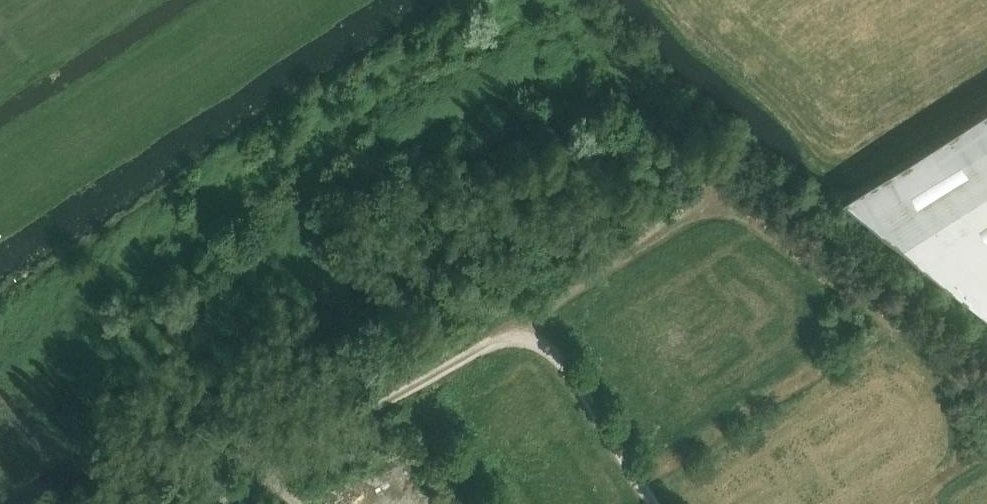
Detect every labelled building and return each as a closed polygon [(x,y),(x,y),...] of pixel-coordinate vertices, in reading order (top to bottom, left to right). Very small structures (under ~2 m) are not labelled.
[(845,199),(903,245),(986,191),(986,108),(845,199)] [(903,245),(986,311),(986,191),(903,245)]
